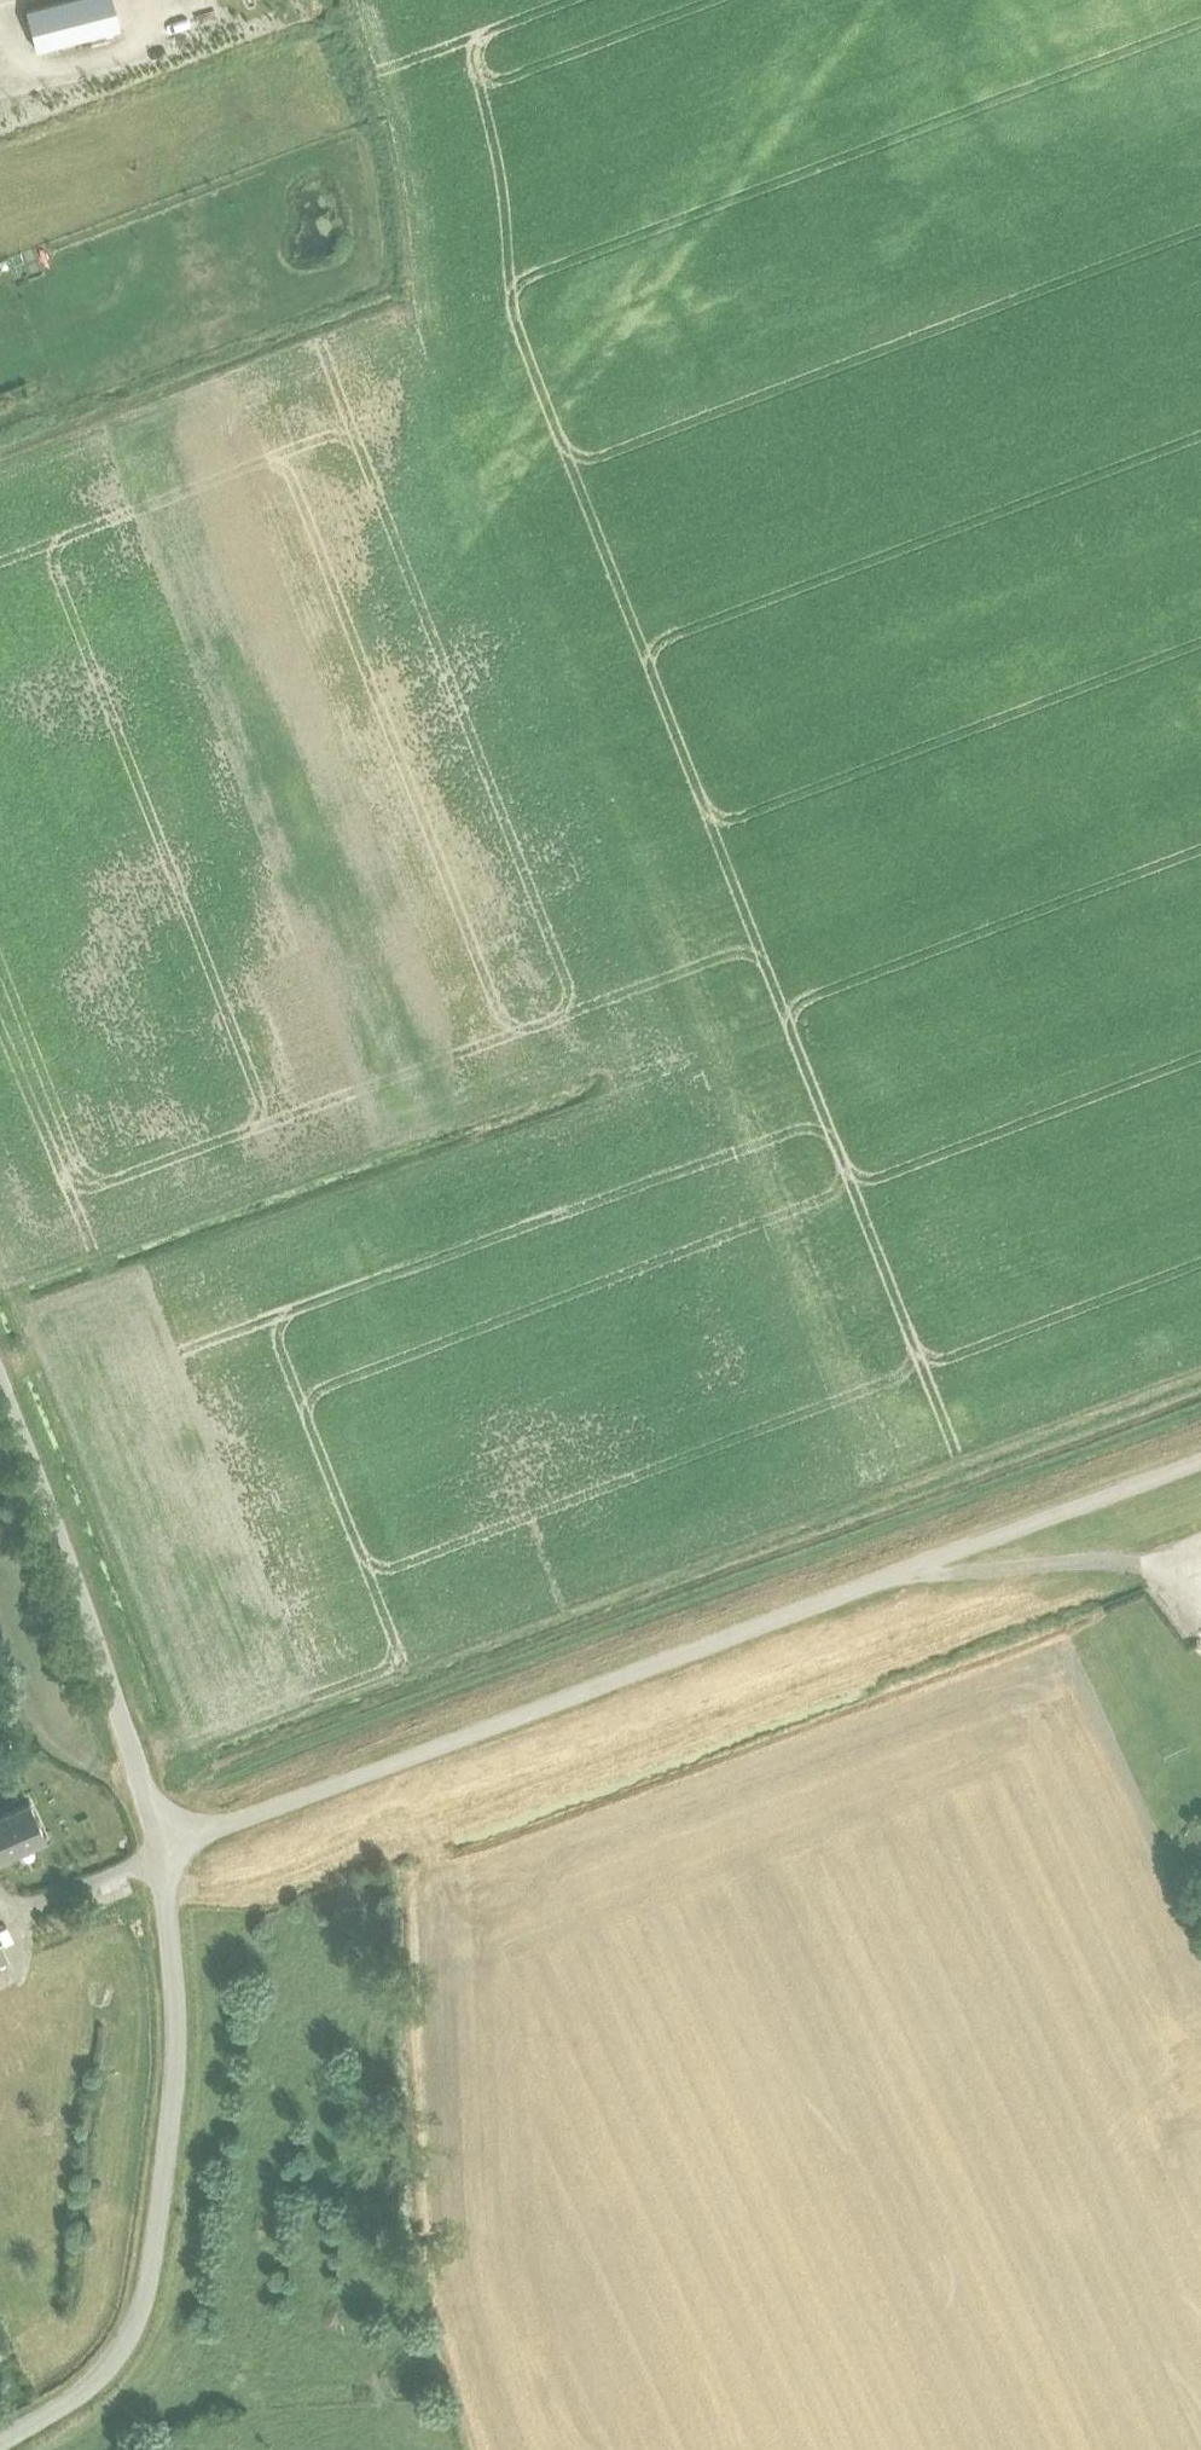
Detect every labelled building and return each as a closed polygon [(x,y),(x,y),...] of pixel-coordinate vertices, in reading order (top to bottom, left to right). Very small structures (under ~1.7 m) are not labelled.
[(26,10),(37,50),(120,28),(112,0),(64,0),(26,10)] [(45,1838),(29,1801),(0,1814),(0,1858),(45,1838)] [(9,1959),(0,1939),(0,1963),(9,1959)]
